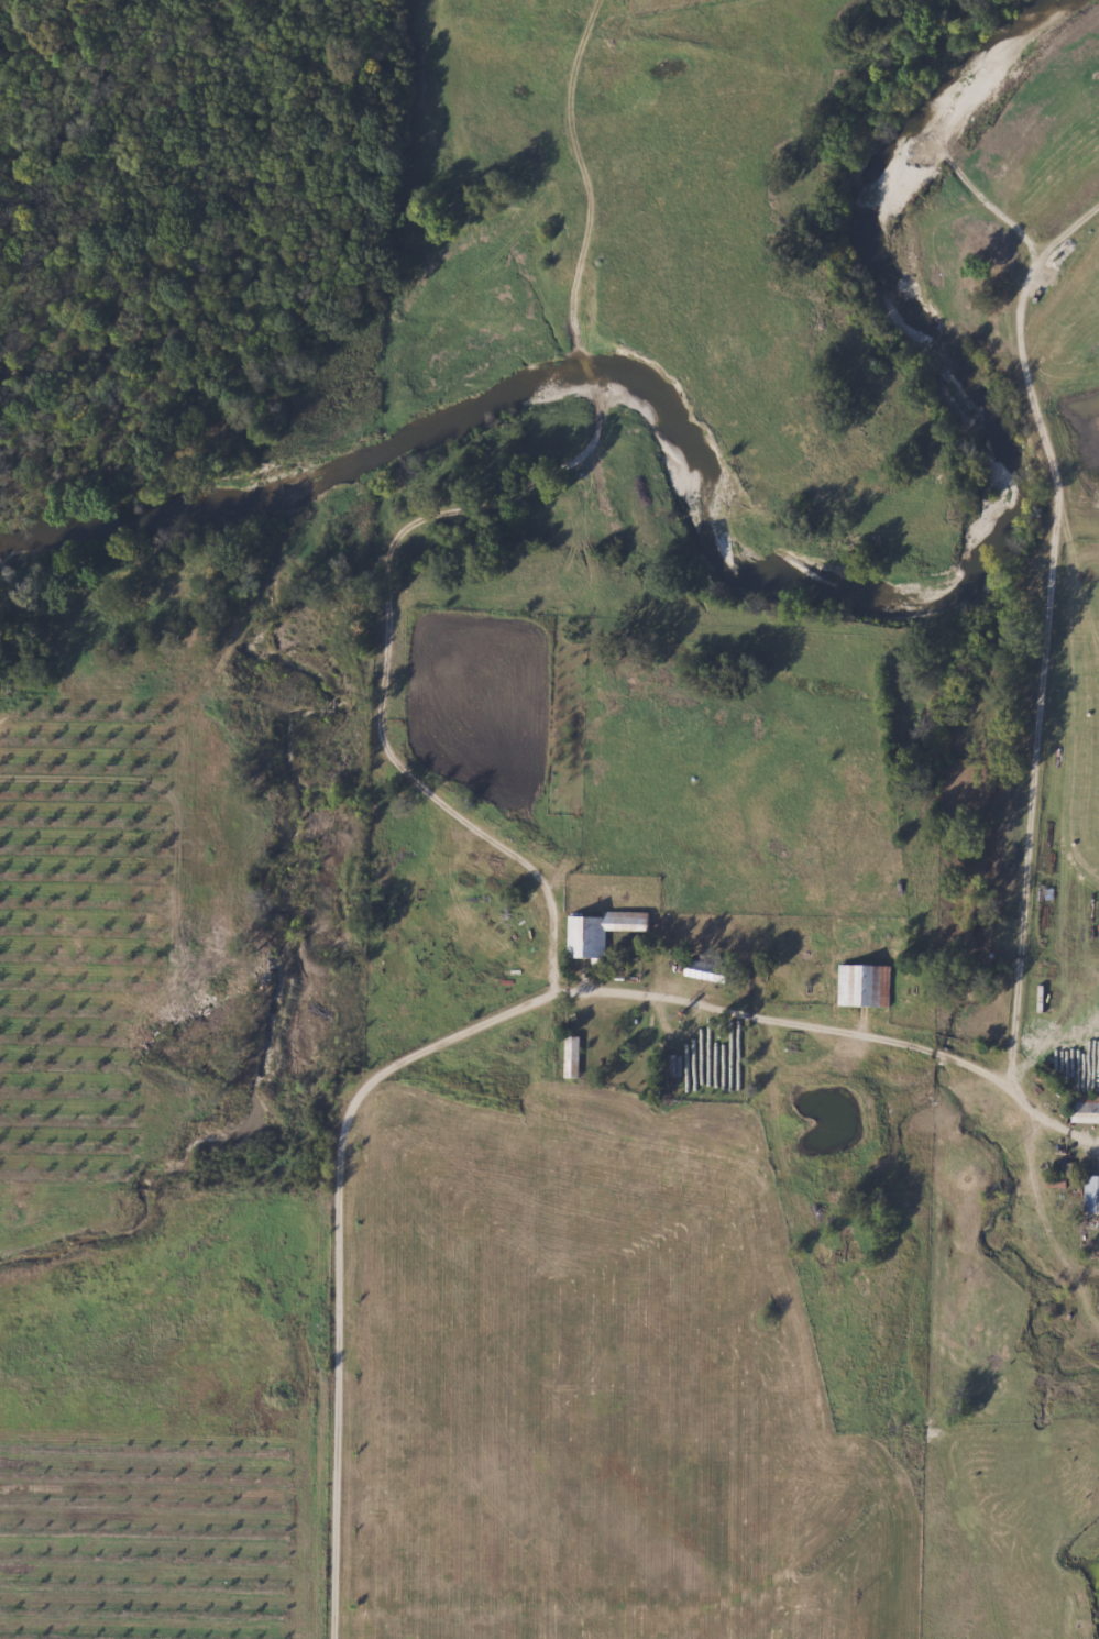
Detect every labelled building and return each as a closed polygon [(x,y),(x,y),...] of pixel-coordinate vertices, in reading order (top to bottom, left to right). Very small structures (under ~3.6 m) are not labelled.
[(604,918),(568,917),(567,959),(604,960),(605,931),(647,932),(648,913),(604,912),(604,918)] [(704,981),(708,971),(691,962),(686,972),(704,981)] [(889,966),(837,966),(837,1008),(889,1008),(889,966)] [(564,1080),(579,1080),(579,1038),(564,1038),(564,1080)] [(682,1081),(721,1081),(721,1057),(682,1057),(682,1081)] [(1073,1096),(1073,1125),(1098,1125),(1098,1096),(1073,1096)] [(1085,1178),(1085,1214),(1098,1214),(1098,1178),(1085,1178)]
